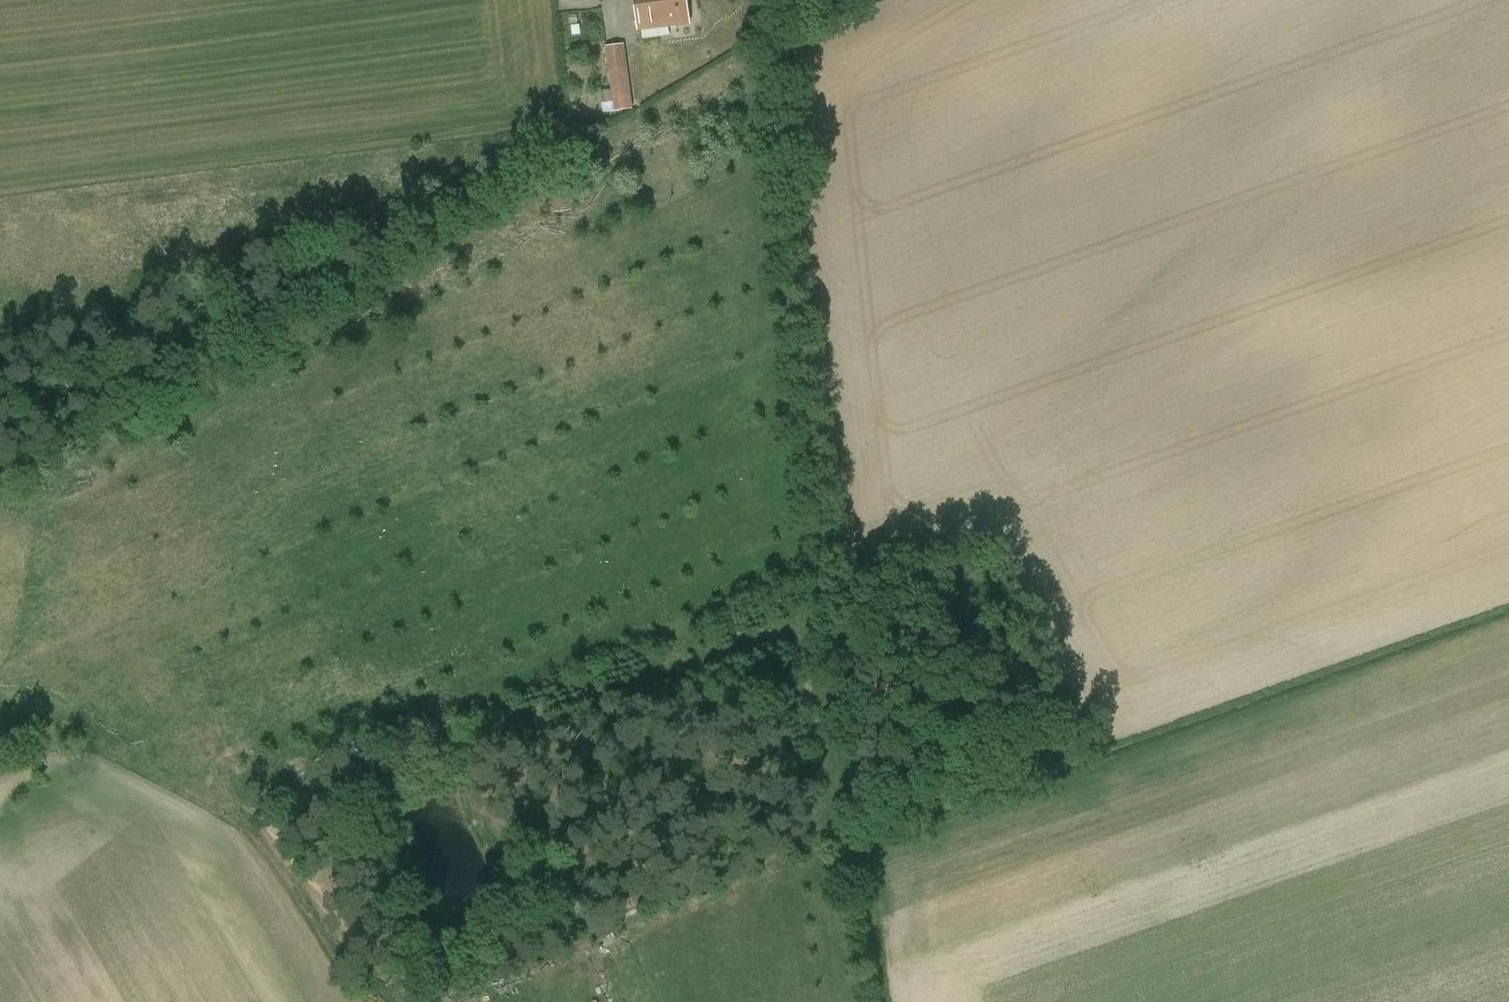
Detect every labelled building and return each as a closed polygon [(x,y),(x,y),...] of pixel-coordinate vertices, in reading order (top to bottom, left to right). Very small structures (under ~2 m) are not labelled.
[(689,24),(686,0),(635,0),(638,30),(689,24)] [(614,111),(633,109),(624,44),(605,47),(614,111)]
